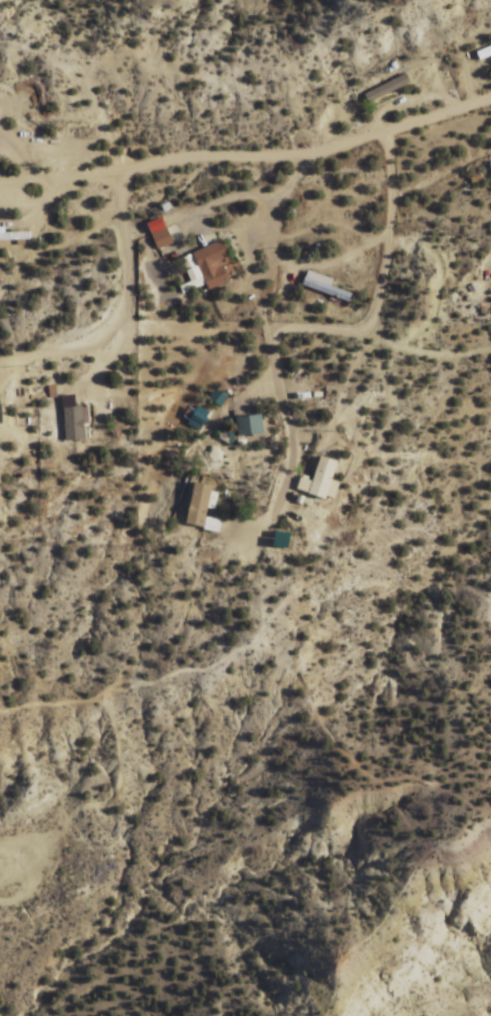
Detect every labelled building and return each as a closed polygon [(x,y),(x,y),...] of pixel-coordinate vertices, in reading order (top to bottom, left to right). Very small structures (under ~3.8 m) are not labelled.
[(490,56),(490,43),(475,48),(479,59),(490,56)] [(410,82),(405,73),(363,92),(367,102),(410,82)] [(172,243),(166,227),(150,233),(156,249),(172,243)] [(207,289),(228,280),(220,260),(228,257),(221,239),(191,251),(207,289)] [(301,284),(347,302),(351,292),(332,285),(334,280),(306,269),(301,284)] [(208,411),(193,403),(183,421),(198,429),(208,411)] [(64,408),(64,442),(83,442),(83,408),(64,408)] [(262,434),(260,414),(236,416),(238,436),(262,434)] [(312,478),(300,474),(295,490),(325,499),(337,460),(319,455),(312,478)] [(218,531),(220,519),(209,518),(212,486),(190,483),(185,527),(218,531)]
